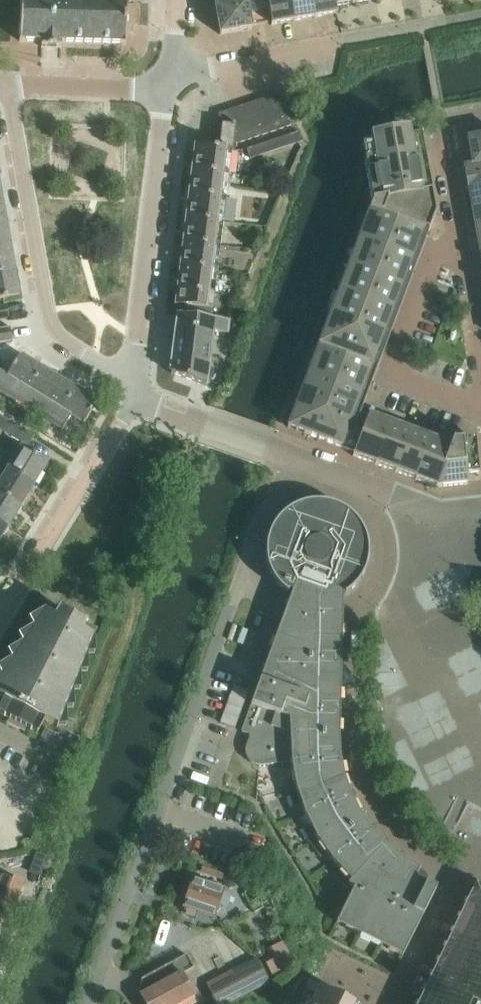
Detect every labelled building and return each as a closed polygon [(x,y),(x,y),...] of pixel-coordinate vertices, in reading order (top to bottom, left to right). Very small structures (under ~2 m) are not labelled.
[(41,49),(61,49),(61,44),(125,46),(127,0),(123,0),(20,0),(19,43),(41,43),(41,49)] [(215,9),(238,5),(238,4),(237,0),(213,0),(215,9)] [(238,4),(238,5),(215,9),(220,36),(252,30),(251,28),(271,24),(271,27),(272,27),(267,0),(261,0),(238,4)] [(272,27),(293,23),(289,0),(267,0),(272,27)] [(293,23),(315,19),(311,0),(289,0),(293,23)] [(315,19),(337,15),(335,8),(333,0),(311,0),(315,19)] [(286,93),(229,112),(233,125),(236,125),(235,131),(237,136),(294,116),(286,93)] [(179,307),(178,316),(211,319),(232,152),(235,153),(236,145),(297,125),(294,116),(237,136),(235,131),(236,125),(233,125),(229,112),(219,115),(217,125),(214,149),(194,147),(175,307),(179,307)] [(409,132),(381,137),(370,139),(361,149),(366,176),(371,206),(288,429),(354,454),(353,458),(355,458),(372,413),(362,410),(435,218),(435,217),(420,139),(418,139),(418,135),(409,136),(409,132)] [(303,142),(300,133),(246,151),(250,160),(303,142)] [(467,140),(472,165),(480,164),(480,137),(467,140)] [(472,210),(480,209),(480,164),(472,165),(464,167),(472,210)] [(472,210),(476,232),(480,231),(480,209),(472,210)] [(0,223),(0,248),(11,247),(6,221),(0,223)] [(0,248),(0,274),(15,272),(11,247),(0,248)] [(0,274),(0,301),(20,297),(15,272),(0,274)] [(8,320),(6,306),(0,307),(0,321),(8,320)] [(211,319),(178,316),(171,375),(206,387),(206,384),(210,385),(215,370),(208,370),(212,333),(226,335),(228,321),(211,319)] [(11,343),(11,344),(12,343),(10,328),(9,328),(0,330),(0,345),(11,343)] [(84,426),(97,404),(20,356),(7,377),(0,373),(0,394),(25,409),(61,432),(62,433),(71,418),(84,426)] [(372,413),(355,458),(375,466),(391,425),(372,418),(373,414),(372,413)] [(0,416),(0,432),(23,446),(22,447),(26,450),(34,438),(0,416)] [(391,425),(375,466),(376,467),(376,466),(395,473),(395,474),(396,474),(411,432),(391,425)] [(411,432),(396,474),(397,474),(415,481),(416,482),(431,440),(411,432)] [(431,440),(416,482),(417,482),(435,489),(436,489),(452,448),(450,447),(431,440)] [(452,448),(436,489),(437,490),(437,489),(467,486),(466,477),(479,476),(475,440),(453,443),(453,442),(452,442),(450,447),(452,448)] [(22,447),(8,470),(34,486),(48,463),(26,450),(22,447)] [(0,483),(0,495),(20,507),(34,486),(8,470),(0,483)] [(7,529),(20,507),(0,495),(0,525),(7,529)] [(436,890),(426,885),(427,884),(427,882),(428,880),(427,879),(427,877),(427,876),(426,875),(425,873),(423,872),(422,871),(421,871),(419,870),(401,859),(385,846),(371,832),(359,815),(350,797),(344,778),(340,758),(339,737),(340,687),(349,688),(349,675),(340,675),(343,594),(345,596),(350,593),(354,589),(358,585),(361,580),(363,576),(365,571),(367,565),(368,560),(368,555),(368,549),(367,544),(366,539),(364,534),(362,529),(359,524),(356,520),(352,516),(348,513),(344,510),(339,507),(334,505),(329,504),(324,503),(318,502),(313,503),(307,503),(302,504),(297,506),(292,509),(288,511),(283,515),(280,518),(276,522),(273,527),(271,532),(269,537),(267,542),(266,547),(266,552),(266,558),(267,563),(268,568),(270,573),(272,578),(275,583),(278,587),(282,591),(286,594),(287,595),(289,592),(292,593),(241,733),(250,736),(246,747),(245,748),(245,750),(245,751),(245,753),(245,755),(246,756),(246,758),(247,759),(248,761),(249,762),(250,763),(252,765),(254,766),(255,766),(258,767),(261,767),(262,767),(291,764),(295,789),(287,791),(293,809),(301,806),(305,816),(309,826),(302,829),(310,845),(320,859),(327,854),(332,863),(340,871),(334,876),(347,890),(350,887),(354,889),(336,924),(402,957),(436,890)] [(4,701),(0,710),(0,716),(9,720),(17,725),(37,735),(44,722),(58,729),(66,728),(65,711),(65,710),(73,710),(72,693),(72,692),(80,692),(79,674),(87,674),(86,657),(94,656),(93,639),(93,638),(96,632),(85,626),(62,614),(59,613),(48,607),(45,614),(44,613),(44,614),(29,623),(33,629),(33,630),(19,639),(23,645),(23,646),(8,655),(12,662),(0,670),(0,675),(2,678),(1,678),(0,679),(0,699),(4,701)] [(12,912),(23,885),(0,876),(0,907),(12,912)] [(195,913),(213,919),(223,891),(193,880),(181,914),(193,918),(195,913)] [(475,884),(423,993),(332,949),(315,986),(309,983),(299,1003),(480,1003),(480,887),(475,884)] [(270,956),(263,961),(272,978),(293,966),(281,943),(267,951),(270,956)] [(186,956),(164,968),(170,981),(140,997),(144,1003),(182,1003),(194,997),(182,976),(194,969),(186,956)] [(255,960),(230,973),(243,997),(268,984),(255,960)] [(230,973),(206,986),(215,1003),(230,1003),(243,997),(230,973)]
